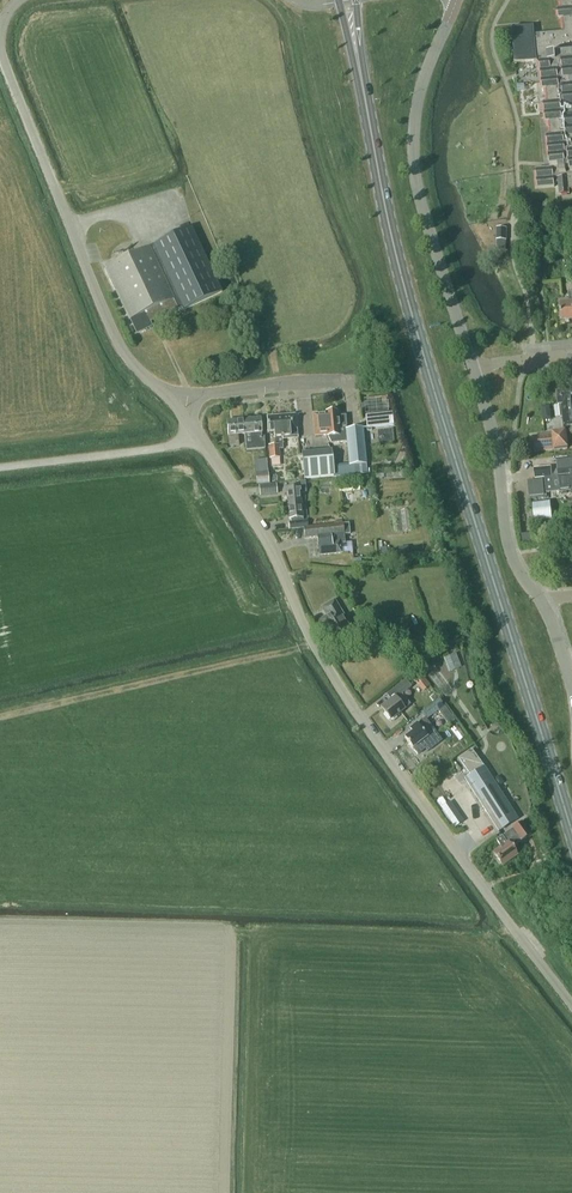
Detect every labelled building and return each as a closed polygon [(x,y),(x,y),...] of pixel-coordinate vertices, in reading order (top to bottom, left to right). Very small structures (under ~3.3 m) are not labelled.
[(510,28),(513,63),(525,62),(537,61),(537,58),(541,57),(542,64),(541,64),(542,73),(543,93),(547,93),(549,106),(545,106),(547,126),(551,125),(552,138),(548,139),(550,158),(550,168),(536,169),(538,188),(554,187),(554,182),(558,182),(559,195),(569,194),(569,190),(571,189),(571,0),(561,0),(562,8),(558,8),(559,18),(563,18),(564,31),(534,34),(534,26),(510,28)] [(184,310),(222,292),(192,227),(130,256),(127,250),(122,252),(125,258),(104,268),(129,320),(130,319),(138,334),(152,327),(149,322),(182,307),(184,310)] [(497,240),(503,240),(506,240),(507,228),(497,228),(497,240)] [(542,280),(541,265),(533,266),(535,281),(542,280)] [(571,290),(571,293),(569,293),(569,302),(560,303),(562,321),(565,321),(565,322),(569,322),(570,320),(571,320),(571,283),(566,284),(567,291),(571,290)] [(571,427),(571,390),(557,392),(558,405),(559,405),(560,418),(563,418),(564,428),(571,427)] [(366,464),(362,428),(346,430),(346,426),(347,426),(346,416),(337,417),(337,411),(325,412),(325,413),(313,415),(315,436),(327,435),(328,436),(331,443),(347,442),(349,465),(353,465),(366,464)] [(392,413),(365,416),(367,427),(393,425),(392,413)] [(296,429),(294,415),(267,417),(268,432),(274,431),(275,445),(269,445),(270,458),(271,458),(275,457),(280,457),(279,449),(283,448),(282,437),(297,436),(297,429),(296,429)] [(244,420),(245,434),(246,451),(265,449),(265,444),(264,437),(262,437),(260,418),(244,420)] [(238,434),(245,434),(244,420),(227,421),(228,435),(229,446),(239,445),(238,434)] [(534,452),(568,448),(566,432),(532,436),(534,452)] [(304,478),(334,476),(331,452),(302,454),(304,478)] [(557,470),(551,471),(551,467),(534,469),(535,479),(545,478),(571,475),(571,458),(556,459),(557,470)] [(269,484),(267,459),(254,460),(256,485),(269,484)] [(353,465),(354,475),(367,474),(366,464),(353,465)] [(560,492),(571,491),(571,495),(571,475),(545,478),(546,493),(560,492)] [(528,481),(530,497),(533,496),(545,495),(544,484),(543,479),(528,481)] [(286,488),(287,504),(301,502),(300,492),(304,492),(303,482),(299,482),(299,486),(286,488)] [(359,482),(339,484),(340,492),(360,490),(359,482)] [(278,494),(277,483),(259,485),(260,496),(278,494)] [(547,500),(532,502),(534,521),(549,520),(547,500)] [(301,502),(287,504),(289,520),(292,519),(292,522),(288,522),(289,529),(304,528),(308,527),(307,520),(303,521),(301,502)] [(345,543),(344,535),(350,535),(348,523),(308,527),(304,528),(305,538),(318,537),(320,555),(341,553),(340,544),(345,543)] [(535,535),(521,536),(522,545),(536,543),(535,535)] [(335,647),(353,636),(341,616),(343,615),(335,600),(322,608),(327,616),(318,622),(328,638),(329,637),(335,647)] [(420,672),(412,678),(422,691),(429,686),(430,685),(420,672)] [(390,720),(405,709),(399,702),(404,697),(402,694),(411,687),(405,679),(386,694),(391,700),(381,708),(390,720)] [(439,708),(435,702),(420,713),(424,719),(418,724),(417,724),(409,729),(412,732),(404,738),(412,749),(413,748),(418,754),(426,748),(428,751),(437,744),(436,742),(441,739),(434,731),(427,736),(423,731),(430,725),(427,721),(437,713),(448,726),(451,724),(450,723),(454,720),(450,714),(451,714),(444,704),(439,708)] [(459,758),(458,759),(459,760),(459,759),(470,775),(465,779),(498,831),(517,819),(484,766),(471,749),(459,759),(459,758)] [(439,770),(432,775),(435,778),(442,774),(439,770)] [(463,821),(450,802),(441,808),(454,827),(463,821)] [(512,847),(522,841),(531,834),(522,821),(496,840),(501,847),(493,853),(502,866),(517,855),(512,847)]
